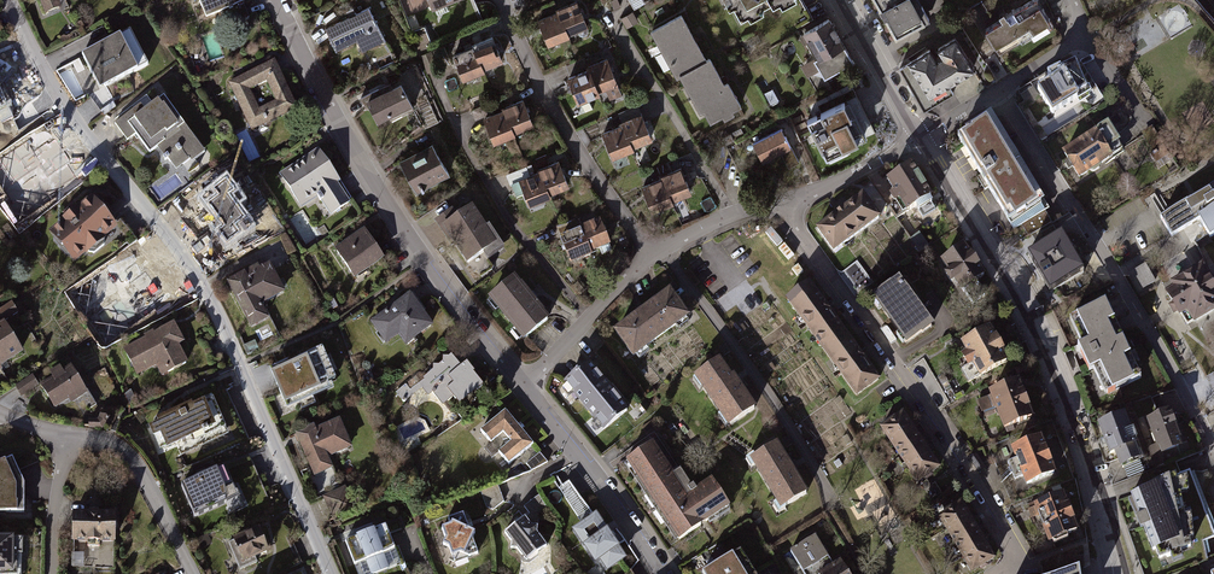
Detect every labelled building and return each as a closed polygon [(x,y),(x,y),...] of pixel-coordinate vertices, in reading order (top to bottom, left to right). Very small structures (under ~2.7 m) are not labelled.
[(199,0),(206,19),(222,12),(228,27),(226,27),(227,29),(249,20),(243,4),(244,3),(243,0),(200,0),(199,0)] [(787,0),(730,0),(741,20),(771,4),(773,8),(787,0)] [(896,37),(929,18),(922,6),(919,7),(913,0),(876,0),(896,37)] [(1050,20),(1038,0),(1032,0),(1015,11),(1014,9),(1006,14),(1007,16),(986,29),(999,51),(1020,38),(1022,41),(1031,36),(1029,33),(1050,20)] [(587,35),(589,32),(577,3),(558,10),(559,13),(567,34),(577,30),(579,35),(583,37),(587,35)] [(367,49),(386,41),(369,7),(357,14),(356,12),(349,16),(350,18),(325,29),(336,52),(362,39),(367,49)] [(548,44),(568,36),(567,34),(559,13),(539,21),(548,44)] [(707,61),(706,60),(681,15),(651,31),(658,44),(662,42),(666,50),(655,55),(664,71),(671,67),(677,78),(680,76),(680,75),(707,61)] [(825,79),(853,62),(828,20),(805,33),(819,59),(815,61),(825,79)] [(419,49),(430,45),(423,29),(413,33),(419,49)] [(105,87),(148,64),(130,30),(82,55),(92,75),(97,72),(105,87)] [(482,69),(502,60),(492,37),(473,45),(474,48),(482,69)] [(948,84),(974,68),(955,38),(938,49),(944,58),(937,62),(930,50),(900,69),(924,111),(954,93),(948,84)] [(482,71),(483,71),(482,69),(474,48),(454,56),(464,79),(482,71)] [(428,73),(438,69),(431,52),(421,56),(428,73)] [(570,75),(587,68),(583,58),(566,65),(570,75)] [(727,82),(724,84),(710,58),(706,60),(707,61),(680,75),(680,76),(687,87),(690,85),(711,123),(741,106),(727,82)] [(610,99),(621,95),(607,60),(587,68),(588,70),(597,91),(605,87),(610,99)] [(296,108),(274,63),(230,84),(252,129),(296,108)] [(76,103),(87,96),(71,70),(60,76),(76,103)] [(588,97),(598,93),(597,91),(588,70),(569,78),(571,85),(567,87),(569,92),(573,90),(578,101),(580,101),(584,112),(593,108),(588,97)] [(1073,72),(1032,93),(1046,119),(1087,98),(1073,72)] [(15,103),(0,77),(0,109),(1,110),(15,103)] [(402,114),(413,108),(401,84),(382,95),(379,89),(361,98),(366,108),(370,106),(378,121),(400,110),(402,114)] [(165,142),(186,127),(164,97),(139,115),(135,109),(115,123),(127,140),(136,134),(149,153),(165,142)] [(513,132),(532,124),(523,101),(503,109),(504,111),(513,132)] [(844,104),(845,103),(844,102),(807,121),(827,159),(828,158),(827,157),(846,148),(846,149),(847,148),(847,147),(863,139),(862,137),(861,138),(844,104)] [(477,119),(493,112),(490,103),(473,110),(477,119)] [(514,134),(513,132),(504,111),(485,119),(494,142),(514,134)] [(631,147),(651,139),(641,115),(621,124),(622,126),(631,147)] [(994,121),(956,142),(1006,231),(1044,210),(994,121)] [(613,157),(632,149),(631,147),(622,126),(603,134),(613,157)] [(184,137),(190,133),(186,127),(165,142),(171,152),(163,158),(165,161),(167,159),(170,163),(172,162),(176,168),(183,164),(189,173),(199,166),(192,156),(196,153),(184,137)] [(789,167),(798,162),(781,129),(753,143),(762,161),(783,150),(784,157),(789,167)] [(1103,130),(1061,155),(1076,180),(1118,155),(1103,130)] [(242,146),(251,163),(260,158),(251,142),(242,146)] [(436,181),(449,174),(432,145),(417,154),(419,157),(402,166),(417,192),(421,189),(423,191),(424,191),(422,187),(436,179),(436,181)] [(44,174),(58,163),(45,146),(32,157),(28,152),(9,167),(28,193),(47,178),(44,174)] [(335,184),(338,182),(318,151),(309,157),(311,160),(306,162),(304,160),(281,175),(299,202),(319,189),(321,192),(317,195),(321,201),(323,200),(332,214),(348,203),(335,184)] [(549,193),(568,185),(558,162),(539,170),(540,172),(549,193)] [(540,172),(530,177),(526,167),(508,174),(517,196),(525,193),(530,204),(550,196),(549,193),(540,172)] [(908,167),(882,184),(903,217),(929,201),(908,167)] [(671,200),(690,192),(681,169),(661,177),(662,179),(671,200)] [(652,211),(672,203),(671,200),(662,179),(643,187),(652,211)] [(234,240),(252,229),(224,185),(219,188),(220,190),(205,199),(204,198),(202,199),(203,200),(188,211),(197,226),(208,219),(213,226),(222,220),(234,240)] [(1157,220),(1170,243),(1195,229),(1203,243),(1213,237),(1213,189),(1157,220)] [(861,195),(814,227),(831,253),(879,221),(861,195)] [(101,236),(113,226),(92,200),(80,210),(78,208),(63,221),(64,223),(53,232),(74,258),(86,249),(90,253),(94,254),(104,245),(105,240),(101,236)] [(489,226),(485,229),(472,208),(457,218),(452,211),(436,221),(447,238),(450,236),(468,263),(500,242),(489,226)] [(589,252),(609,244),(599,221),(580,229),(581,232),(589,252)] [(354,276),(382,258),(365,232),(337,250),(354,276)] [(571,263),(590,255),(589,252),(581,232),(561,239),(571,263)] [(962,249),(936,265),(955,297),(982,281),(962,249)] [(1065,251),(1027,271),(1049,312),(1087,292),(1065,251)] [(856,283),(869,275),(861,260),(847,268),(856,283)] [(1158,290),(1184,332),(1213,314),(1213,283),(1202,263),(1158,290)] [(1134,271),(1144,289),(1157,282),(1147,264),(1134,271)] [(152,283),(148,285),(137,267),(113,280),(110,275),(93,285),(108,310),(133,295),(143,312),(146,311),(148,311),(148,309),(162,301),(152,283)] [(260,304),(283,292),(269,267),(260,271),(258,267),(227,283),(228,284),(229,284),(232,289),(233,289),(249,320),(264,312),(260,304)] [(896,277),(868,297),(904,347),(932,327),(896,277)] [(520,284),(519,285),(513,279),(491,296),(493,297),(501,307),(525,336),(525,337),(547,319),(541,313),(542,312),(520,284)] [(846,334),(809,282),(783,301),(819,352),(846,334)] [(413,294),(367,322),(381,347),(395,338),(401,349),(434,329),(413,294)] [(665,296),(609,335),(628,362),(684,323),(665,296)] [(18,313),(12,303),(0,311),(0,319),(2,322),(18,313)] [(1134,383),(1100,307),(1069,321),(1081,348),(1073,351),(1084,376),(1092,372),(1104,397),(1134,383)] [(21,351),(4,325),(0,328),(0,365),(21,351)] [(176,344),(182,341),(173,325),(148,338),(147,338),(147,339),(125,351),(137,373),(162,360),(168,372),(186,363),(176,344)] [(1007,362),(990,327),(960,343),(965,352),(959,355),(966,368),(971,365),(978,377),(1007,362)] [(879,380),(846,334),(819,352),(853,399),(879,380)] [(321,348),(269,371),(283,403),(336,380),(321,348)] [(476,386),(451,353),(399,392),(410,410),(424,403),(459,406),(476,386)] [(748,412),(716,364),(689,381),(721,429),(748,412)] [(76,398),(86,392),(71,368),(63,373),(61,369),(58,368),(51,373),(54,379),(42,386),(54,405),(73,393),(76,398)] [(585,369),(559,389),(598,438),(623,418),(585,369)] [(1188,384),(1199,408),(1213,401),(1213,372),(1188,384)] [(22,396),(38,386),(32,377),(16,387),(22,396)] [(1017,381),(987,392),(1001,430),(1031,420),(1017,381)] [(210,398),(146,427),(160,458),(224,429),(210,398)] [(505,412),(479,433),(489,445),(500,436),(508,446),(497,456),(507,467),(533,446),(505,412)] [(901,414),(878,430),(915,485),(939,469),(901,414)] [(107,423),(109,417),(101,415),(100,419),(90,419),(90,427),(102,428),(107,423)] [(1165,416),(1143,424),(1156,457),(1177,449),(1165,416)] [(1143,471),(1122,417),(1091,429),(1112,483),(1143,471)] [(311,427),(292,435),(309,479),(329,471),(324,460),(347,451),(337,425),(314,434),(311,427)] [(1039,437),(1009,449),(1024,487),(1054,475),(1039,437)] [(651,447),(626,462),(674,541),(727,509),(712,483),(684,501),(651,447)] [(771,448),(745,464),(777,516),(804,500),(771,448)] [(24,485),(12,458),(0,463),(0,513),(24,513),(24,485)] [(229,466),(183,484),(195,515),(241,497),(229,466)] [(1189,473),(1174,479),(1190,545),(1213,536),(1189,473)] [(1174,479),(1125,498),(1153,564),(1191,549),(1190,545),(1174,479)] [(329,508),(336,506),(338,514),(352,510),(346,489),(325,495),(329,508)] [(483,496),(490,511),(506,504),(500,489),(483,496)] [(1062,495),(1032,506),(1046,545),(1076,534),(1062,495)] [(960,502),(936,517),(970,573),(971,573),(995,560),(960,502)] [(594,506),(568,523),(600,573),(627,556),(594,506)] [(110,512),(70,512),(70,547),(111,546),(110,512)] [(521,519),(502,535),(527,564),(546,548),(521,519)] [(341,544),(356,573),(376,573),(402,562),(384,524),(341,544)] [(463,524),(436,533),(449,567),(476,558),(463,524)] [(259,528),(228,543),(241,572),(273,557),(259,528)] [(814,537),(789,553),(803,573),(847,573),(842,566),(836,570),(814,537)] [(23,539),(0,538),(0,571),(17,571),(17,554),(22,554),(23,539)] [(99,548),(99,567),(115,568),(115,548),(99,548)] [(705,573),(747,573),(736,555),(705,573)]
